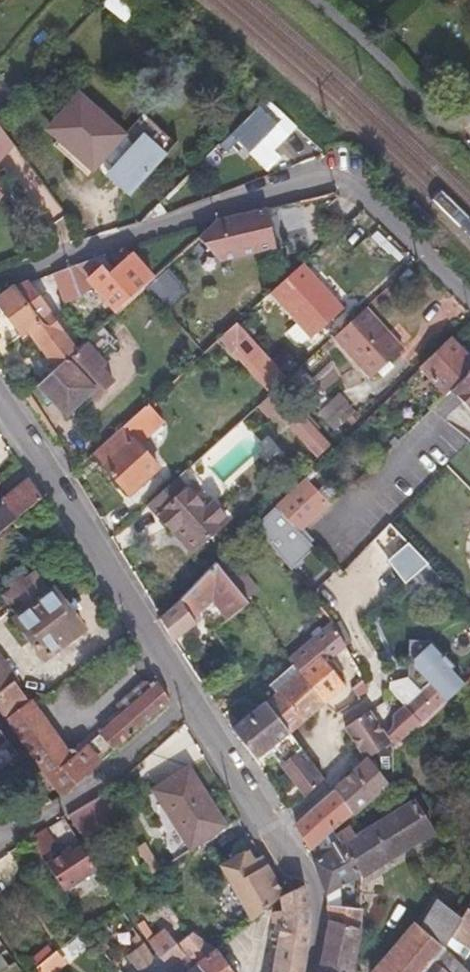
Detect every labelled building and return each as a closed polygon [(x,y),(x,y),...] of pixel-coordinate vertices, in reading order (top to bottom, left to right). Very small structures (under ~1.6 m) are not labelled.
[(119,133),(77,94),(49,123),(56,132),(52,137),(72,157),(74,155),(87,167),(119,133)] [(295,126),(264,97),(228,134),(267,172),(281,158),(273,151),(295,126)] [(12,145),(0,130),(0,160),(12,145)] [(164,153),(137,131),(102,174),(128,196),(164,153)] [(305,226),(299,200),(220,220),(202,236),(220,261),(273,248),(271,236),(305,226)] [(76,266),(91,285),(116,315),(155,279),(135,255),(111,275),(96,258),(76,266)] [(298,323),(311,337),(342,309),(301,264),(269,292),(298,323)] [(68,269),(79,295),(91,285),(76,266),(68,269)] [(54,274),(65,301),(79,295),(68,269),(54,274)] [(20,335),(24,332),(38,349),(58,333),(38,306),(32,310),(16,288),(0,299),(0,308),(20,335)] [(367,309),(337,338),(372,374),(379,369),(384,374),(393,365),(388,359),(403,345),(367,309)] [(237,322),(220,337),(232,350),(237,345),(276,388),(287,378),(237,322)] [(311,337),(298,323),(288,333),(298,344),(304,344),(311,337)] [(424,366),(449,394),(454,390),(469,375),(469,355),(454,338),(424,366)] [(82,346),(43,382),(37,388),(63,416),(86,395),(91,401),(109,384),(97,370),(101,367),(82,346)] [(292,377),(311,398),(322,388),(303,368),(292,377)] [(29,369),(14,383),(24,398),(37,388),(43,382),(29,369)] [(469,408),(469,375),(454,390),(469,408)] [(9,387),(20,402),(24,398),(14,383),(9,387)] [(151,400),(121,428),(130,438),(133,435),(160,411),(151,400)] [(283,416),(303,438),(315,427),(295,404),(283,416)] [(121,428),(98,449),(108,460),(105,463),(132,493),(162,466),(133,435),(130,438),(121,428)] [(179,477),(148,506),(159,518),(173,534),(178,530),(195,550),(228,519),(210,500),(204,505),(179,477)] [(329,507),(303,479),(274,507),(296,532),(329,507)] [(42,500),(31,481),(3,503),(0,499),(0,534),(42,500)] [(296,532),(274,507),(253,525),(292,569),(313,551),(296,532)] [(162,618),(174,640),(197,619),(194,615),(197,612),(192,605),(207,592),(215,601),(234,584),(218,564),(162,618)] [(6,597),(21,617),(17,620),(45,659),(83,629),(56,592),(50,595),(35,575),(6,597)] [(215,601),(232,619),(251,605),(234,584),(215,601)] [(300,674),(324,707),(331,700),(352,684),(336,661),(349,649),(337,624),(291,659),(294,666),(300,674)] [(430,686),(446,705),(461,688),(427,644),(411,658),(409,665),(404,674),(416,689),(427,683),(430,686)] [(17,683),(3,664),(0,666),(0,696),(17,683)] [(294,666),(271,685),(277,693),(300,674),(294,666)] [(269,699),(293,731),(324,707),(300,674),(277,693),(270,698),(269,699)] [(33,704),(10,724),(65,798),(171,700),(160,682),(155,687),(152,683),(145,682),(118,706),(125,715),(85,751),(70,752),(33,704)] [(0,696),(0,710),(3,715),(10,724),(33,704),(17,683),(0,696)] [(446,705),(430,686),(403,712),(418,730),(446,705)] [(233,728),(259,759),(273,748),(277,754),(274,756),(307,798),(327,782),(293,731),(269,699),(233,728)] [(393,753),(418,730),(403,712),(393,720),(392,727),(385,738),(393,753)] [(371,765),(338,793),(356,815),(360,812),(394,784),(397,774),(393,753),(385,738),(371,715),(348,730),(371,765)] [(16,743),(0,722),(0,755),(16,743)] [(154,788),(171,816),(174,815),(193,843),(226,823),(191,764),(154,788)] [(338,793),(297,827),(311,852),(356,815),(338,793)] [(91,804),(105,829),(119,820),(105,796),(91,804)] [(91,804),(73,816),(88,839),(105,829),(91,804)] [(366,830),(384,862),(409,846),(389,814),(366,830)] [(343,846),(362,876),(384,862),(366,830),(343,846)] [(312,854),(319,876),(323,887),(326,897),(362,876),(343,846),(334,853),(327,843),(312,854)] [(295,892),(273,859),(265,864),(254,846),(228,863),(262,915),(283,898),(295,892)] [(53,866),(69,889),(99,868),(87,849),(79,855),(72,854),(53,866)] [(278,949),(273,971),(304,971),(308,948),(308,897),(306,887),(295,892),(283,898),(284,915),(283,925),(278,949)] [(447,970),(457,961),(453,957),(469,933),(469,905),(462,917),(440,899),(421,927),(417,923),(381,965),(378,971),(448,971),(447,970)] [(328,922),(328,925),(320,971),(351,971),(363,909),(327,908),(328,922)] [(276,915),(275,924),(283,925),(284,915),(276,915)] [(140,923),(159,950),(162,954),(179,943),(171,932),(160,940),(144,920),(140,923)] [(205,971),(234,971),(217,949),(194,930),(179,943),(189,956),(197,965),(199,964),(205,971)] [(133,952),(144,968),(158,957),(146,942),(133,952)] [(179,943),(162,954),(172,968),(189,956),(179,943)] [(36,971),(48,971),(32,951),(24,957),(36,971)] [(18,960),(1,971),(27,971),(18,960)] [(457,961),(447,970),(448,971),(467,971),(457,961)] [(199,964),(197,965),(189,971),(205,971),(199,964)]
